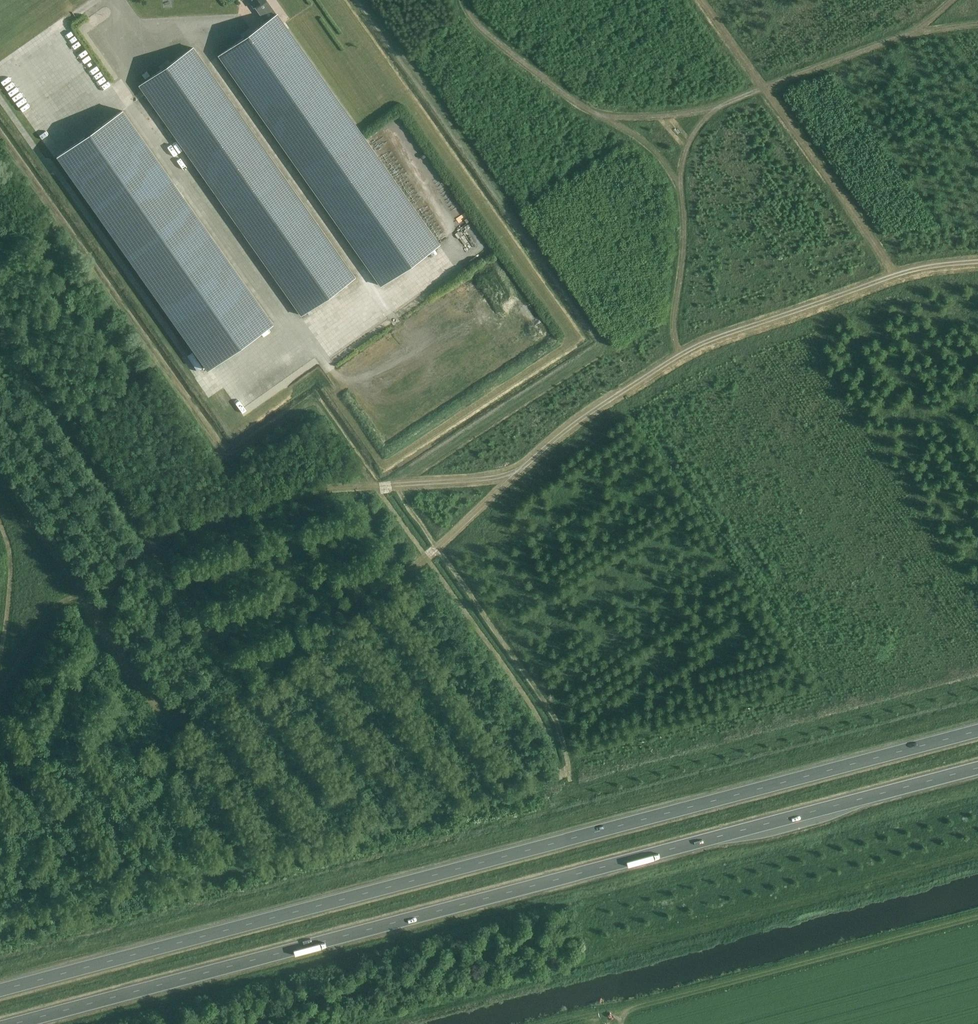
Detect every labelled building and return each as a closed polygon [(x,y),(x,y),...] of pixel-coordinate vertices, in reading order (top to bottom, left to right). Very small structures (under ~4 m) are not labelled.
[(277,14),(218,56),(380,285),(439,244),(277,14)] [(106,36),(108,40),(114,38),(106,20),(94,26),(100,39),(106,36)] [(44,51),(48,45),(40,41),(37,48),(44,51)] [(354,277),(193,47),(139,86),(300,315),(354,277)] [(57,156),(207,369),(272,323),(122,110),(57,156)] [(437,266),(449,255),(442,248),(430,259),(437,266)] [(480,320),(483,325),(489,321),(486,316),(480,320)] [(390,331),(380,338),(387,348),(397,340),(390,331)] [(343,353),(348,350),(343,342),(338,345),(343,353)] [(475,370),(484,366),(480,359),(471,363),(475,370)] [(347,363),(354,372),(359,369),(352,360),(347,363)] [(453,390),(461,384),(456,377),(448,382),(453,390)]
